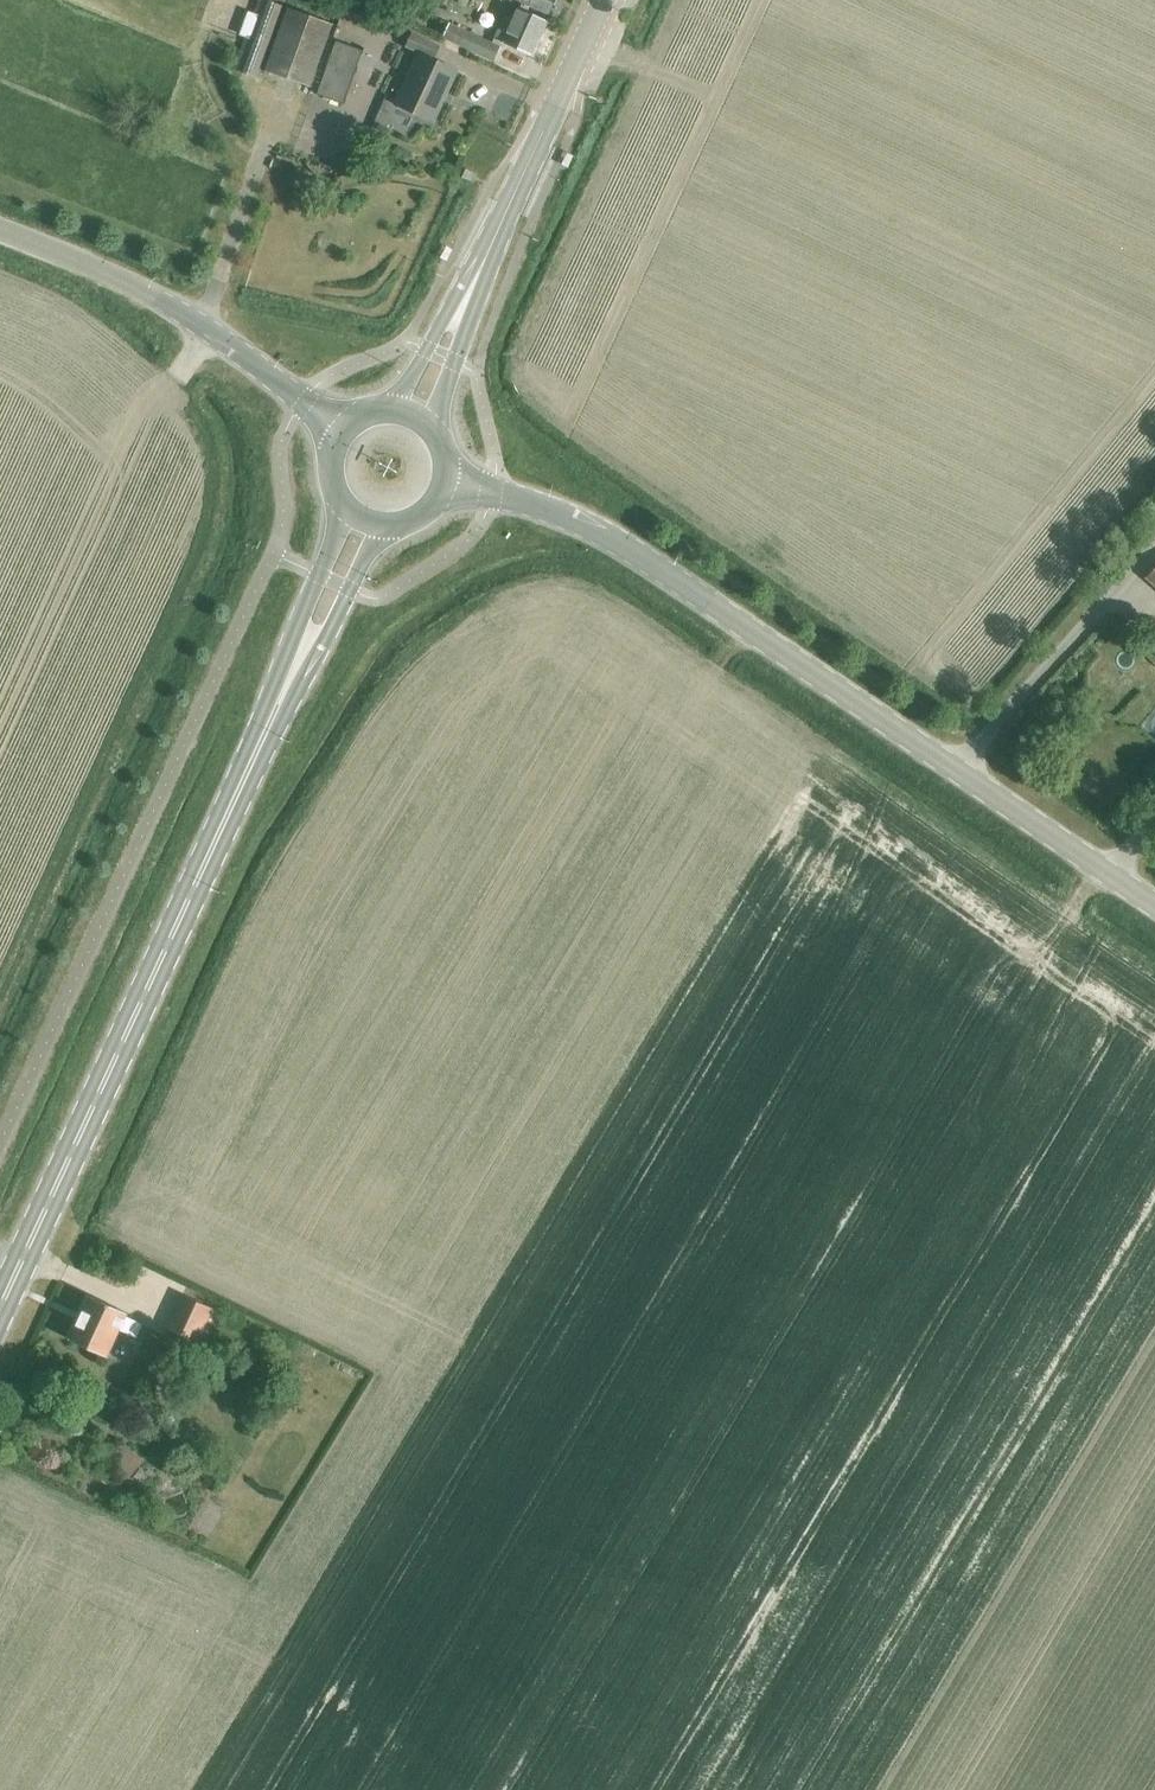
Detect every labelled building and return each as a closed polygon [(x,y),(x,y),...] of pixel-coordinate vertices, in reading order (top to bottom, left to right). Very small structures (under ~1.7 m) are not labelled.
[(234,70),(257,78),(282,5),(268,0),(259,0),(234,70)] [(549,16),(557,0),(514,0),(549,16)] [(285,6),(263,72),(311,88),(333,23),(285,6)] [(531,56),(547,20),(519,7),(514,18),(505,14),(494,38),(503,42),(502,43),(531,56)] [(448,23),(441,37),(459,45),(494,61),(500,47),(466,31),(448,23)] [(395,104),(432,121),(456,70),(433,60),(440,45),(412,32),(405,47),(419,53),(395,104)] [(336,41),(316,94),(318,95),(343,104),(363,50),(336,41)] [(1154,586),(1154,568),(1146,578),(1154,586)] [(182,1293),(166,1327),(196,1342),(213,1308),(182,1293)] [(122,1331),(138,1338),(144,1324),(129,1317),(131,1314),(90,1295),(69,1339),(110,1357),(122,1331)]
